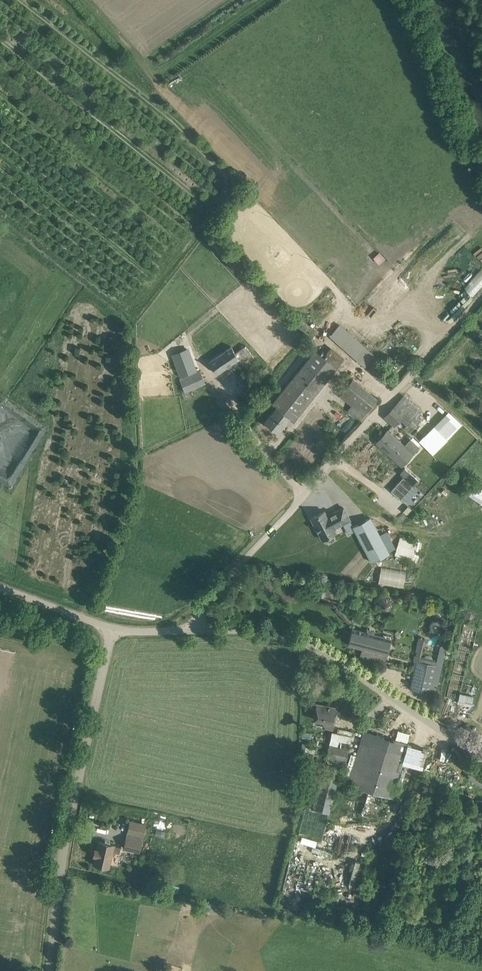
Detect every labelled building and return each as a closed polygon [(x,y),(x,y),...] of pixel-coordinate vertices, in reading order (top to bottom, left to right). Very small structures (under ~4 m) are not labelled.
[(371,255),(374,263),(383,260),(380,251),(371,255)] [(385,383),(392,376),(338,327),(331,335),(385,383)] [(252,355),(247,346),(246,345),(235,352),(231,346),(209,361),(217,373),(239,358),(241,362),(252,355)] [(337,367),(345,357),(332,345),(323,355),(316,349),(272,403),(276,406),(265,420),(278,431),(289,417),(294,420),(337,367)] [(172,354),(175,363),(180,376),(194,371),(186,348),(183,349),(172,354)] [(206,383),(202,374),(200,370),(179,378),(185,392),(206,383)] [(377,399),(370,393),(353,379),(340,395),(352,405),(347,411),(360,421),(377,399)] [(423,408),(416,401),(426,391),(415,380),(407,389),(398,398),(400,400),(385,417),(394,425),(401,417),(408,424),(412,420),(440,447),(447,439),(433,426),(421,414),(424,410),(422,409),(423,408)] [(440,420),(433,426),(447,439),(453,433),(440,420)] [(387,430),(377,442),(402,465),(419,446),(411,439),(405,446),(395,437),(387,430)] [(403,475),(391,489),(405,501),(417,488),(403,475)] [(324,510),(311,517),(323,539),(336,532),(334,528),(350,519),(343,507),(327,516),(324,510)] [(370,517),(353,526),(372,561),(389,552),(370,517)] [(418,552),(421,541),(399,535),(393,557),(416,563),(419,552),(418,552)] [(430,623),(430,625),(430,627),(431,629),(432,630),(434,631),(436,632),(439,631),(440,630),(442,628),(442,626),(442,624),(441,622),(439,620),(437,620),(435,619),(433,620),(431,621),(430,623)] [(475,647),(476,624),(461,623),(460,645),(475,647)] [(391,637),(353,628),(349,644),(363,648),(361,656),(384,662),(391,637)] [(413,673),(410,687),(435,693),(436,689),(437,686),(437,684),(438,681),(439,678),(446,645),(441,644),(437,661),(433,660),(433,659),(433,658),(432,656),(431,656),(430,655),(429,655),(428,655),(426,655),(425,656),(424,656),(423,658),(420,657),(419,661),(416,660),(414,670),(413,673)] [(333,728),(337,707),(317,703),(314,719),(324,721),(323,726),(333,728)] [(353,730),(339,727),(338,732),(332,731),(330,743),(350,747),(353,730)] [(393,794),(407,743),(364,731),(349,784),(361,787),(355,812),(378,817),(384,794),(392,796),(393,794)] [(327,757),(347,761),(349,749),(329,745),(327,757)] [(331,777),(319,810),(328,813),(339,780),(331,777)] [(146,824),(130,820),(128,831),(143,835),(146,824)] [(140,851),(142,840),(126,837),(124,848),(140,851)] [(119,853),(121,846),(115,845),(115,844),(99,840),(97,848),(95,848),(93,855),(95,855),(93,863),(100,865),(100,866),(102,866),(109,867),(113,851),(119,853)] [(355,885),(359,861),(351,860),(348,883),(355,885)]
